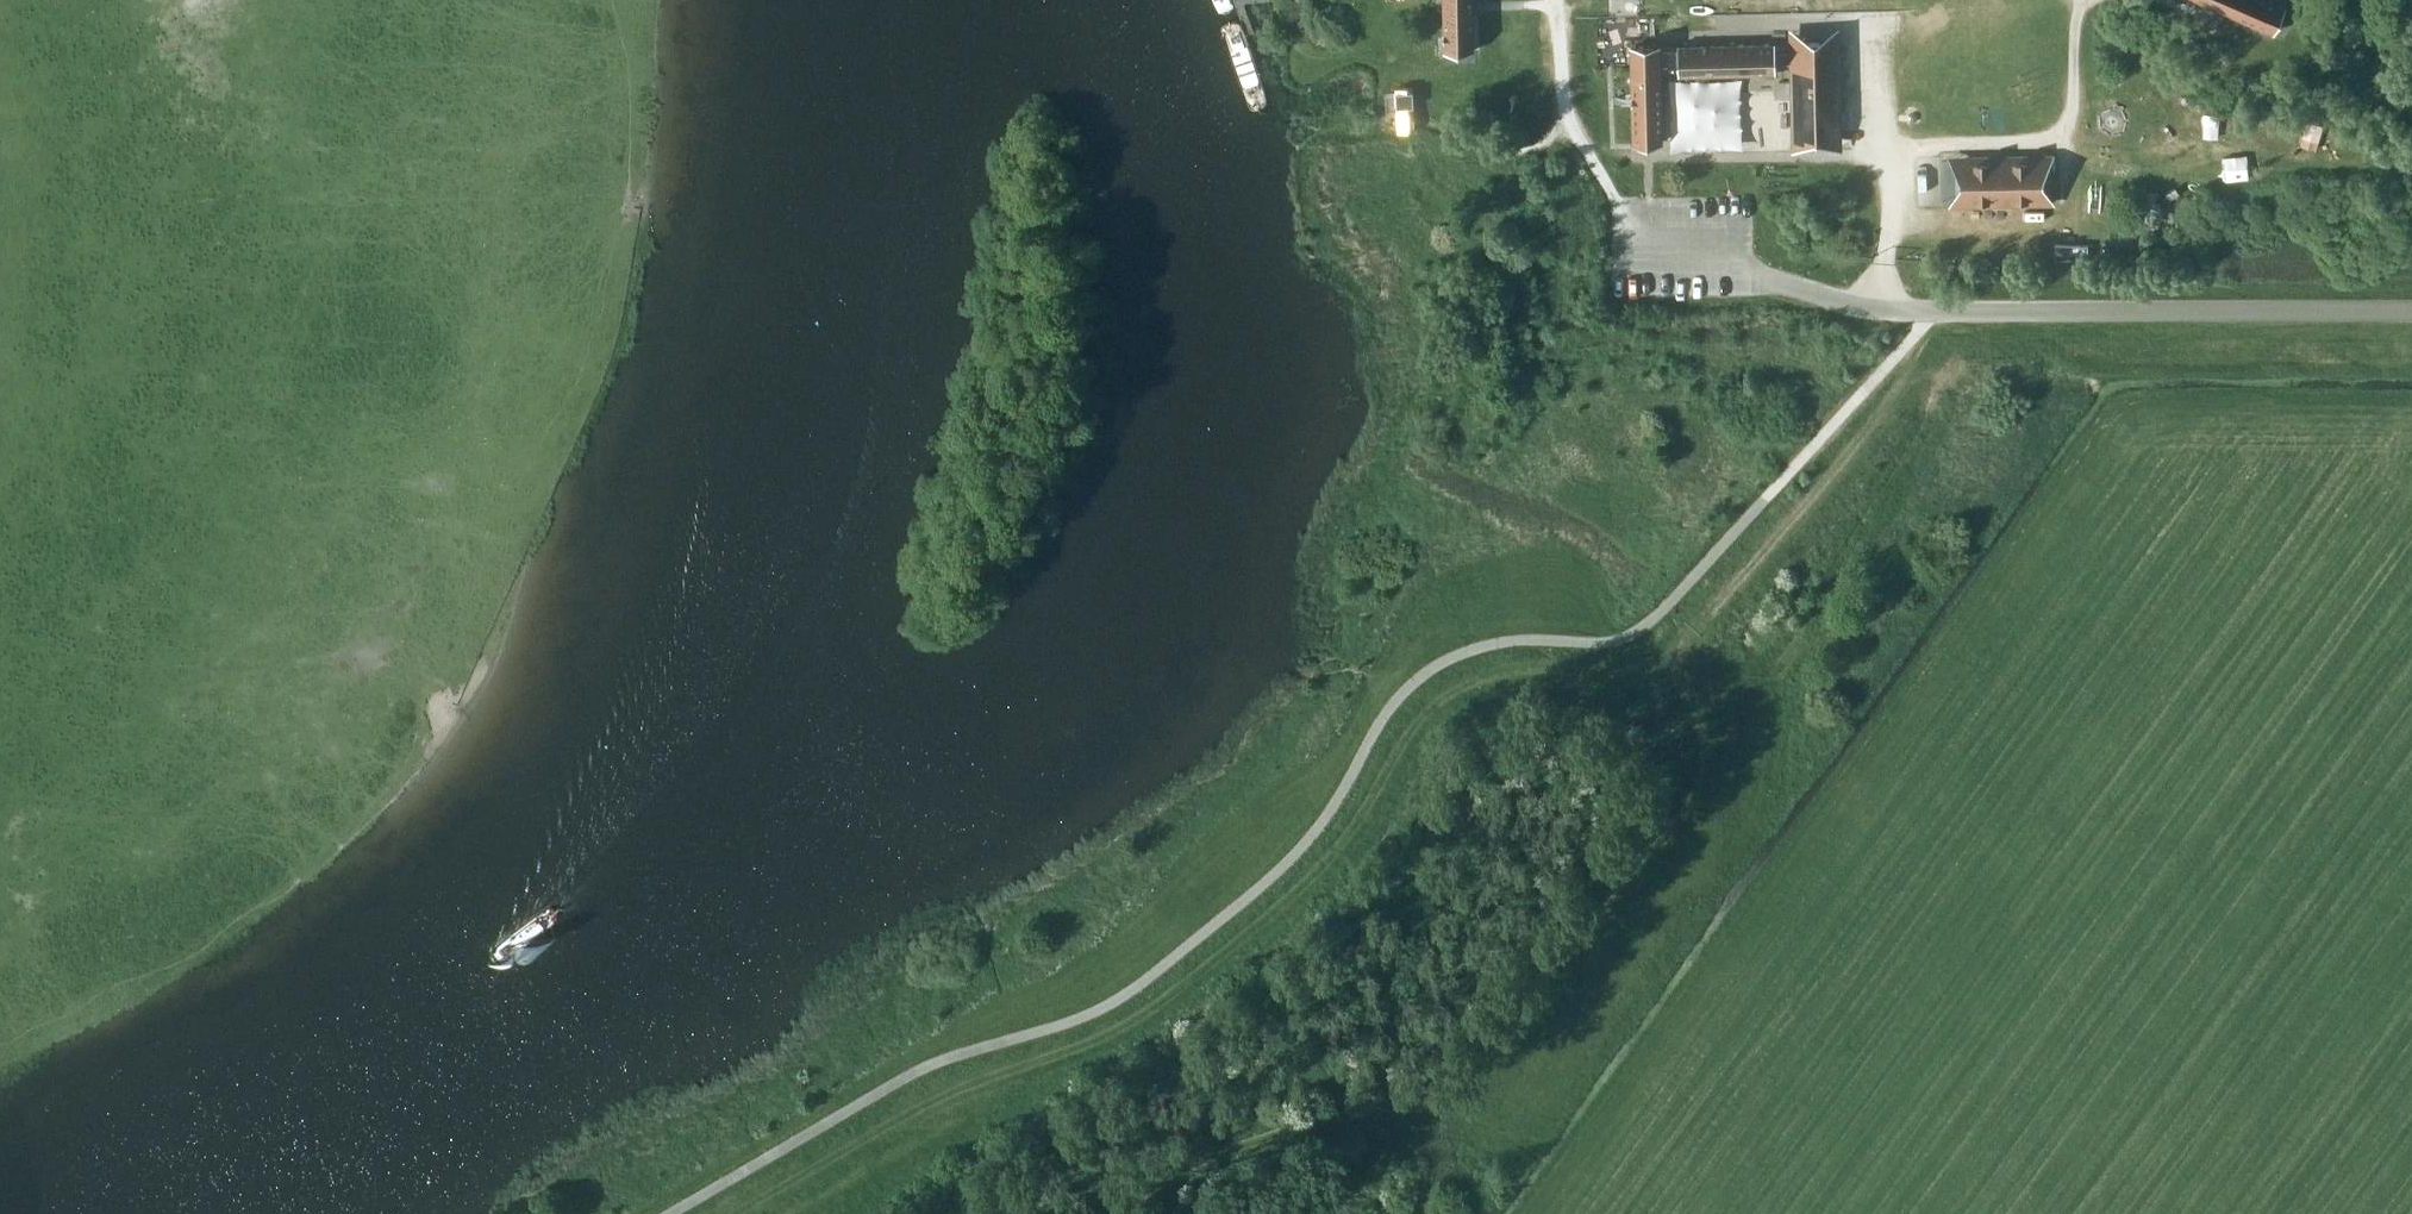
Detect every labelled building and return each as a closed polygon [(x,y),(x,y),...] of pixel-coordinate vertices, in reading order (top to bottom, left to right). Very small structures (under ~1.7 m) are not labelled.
[(1444,51),(1473,50),(1472,0),(1443,0),(1444,51)] [(2273,32),(2285,6),(2271,0),(2199,0),(2273,32)] [(1795,138),(1812,138),(1838,137),(1836,42),(1793,43),(1793,52),(1775,52),(1775,43),(1678,45),(1678,49),(1660,50),(1660,46),(1631,47),(1633,142),(1662,141),(1660,71),(1679,71),(1679,74),(1775,72),(1774,64),(1793,63),(1795,138)] [(1415,129),(1413,86),(1396,87),(1398,130),(1415,129)] [(2040,158),(1961,159),(1962,203),(2041,201),(2040,158)]
